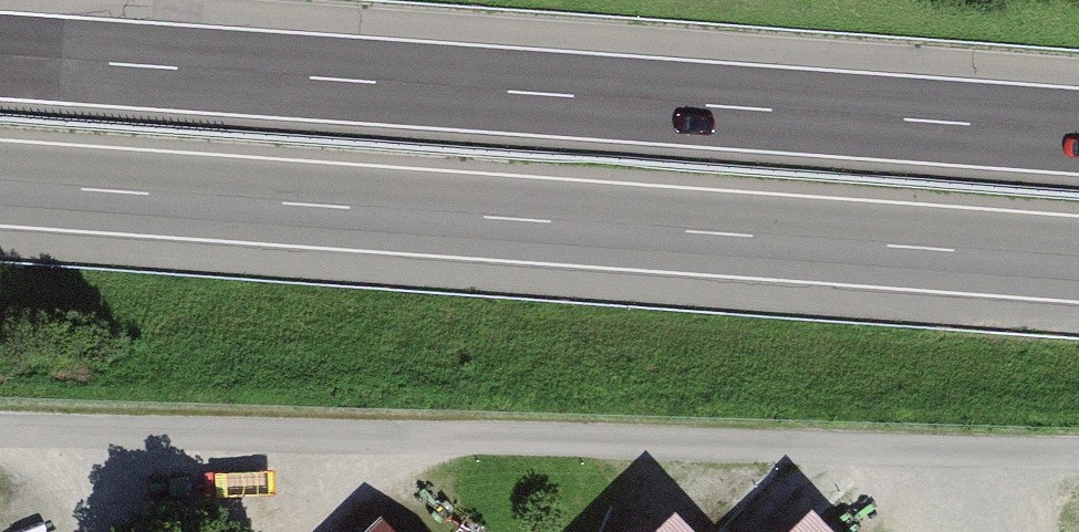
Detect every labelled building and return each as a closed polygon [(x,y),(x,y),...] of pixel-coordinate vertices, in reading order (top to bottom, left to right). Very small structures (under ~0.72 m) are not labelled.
[(677,501),(645,531),(708,531),(677,501)] [(811,503),(782,531),(840,531),(811,503)] [(382,504),(353,531),(409,531),(382,504)]
